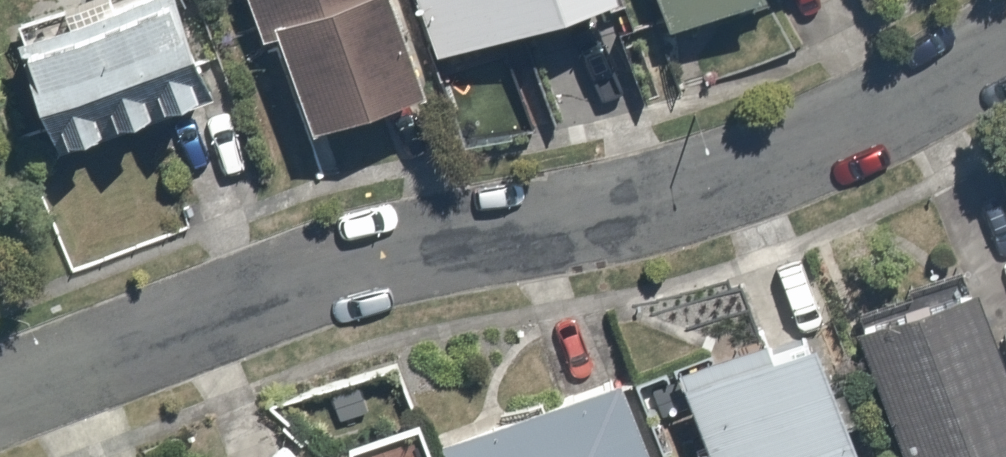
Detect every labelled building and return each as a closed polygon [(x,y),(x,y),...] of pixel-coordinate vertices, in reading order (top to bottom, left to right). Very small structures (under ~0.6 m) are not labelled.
[(0,26),(0,28),(50,156),(198,99),(160,0),(66,0),(0,26)] [(250,17),(264,12),(303,114),(407,74),(378,0),(243,0),(250,17)] [(428,44),(552,0),(412,0),(428,44)] [(656,19),(705,0),(649,0),(656,19)] [(850,316),(906,456),(1005,456),(1005,383),(962,272),(850,316)] [(669,365),(706,456),(844,456),(788,320),(669,365)] [(432,440),(438,456),(640,456),(612,377),(432,440)] [(407,409),(306,453),(308,456),(427,456),(407,409)]
